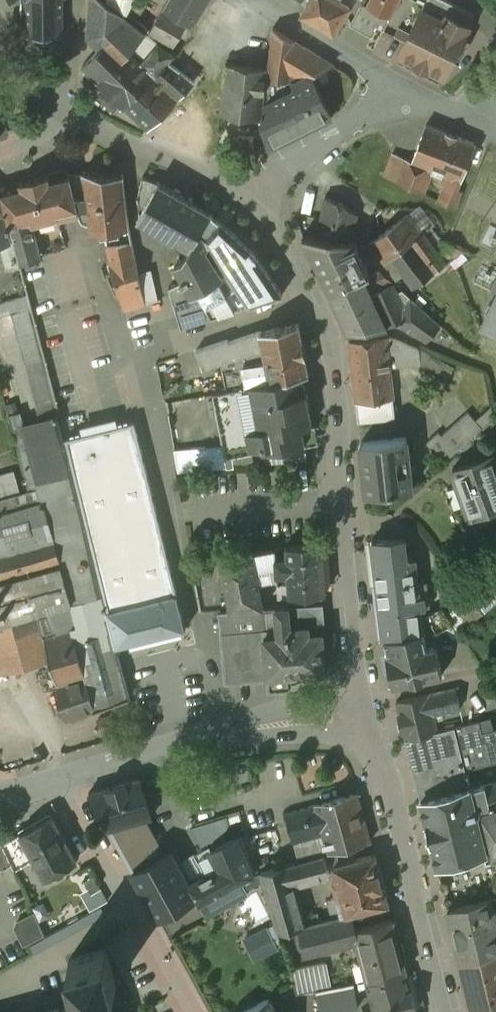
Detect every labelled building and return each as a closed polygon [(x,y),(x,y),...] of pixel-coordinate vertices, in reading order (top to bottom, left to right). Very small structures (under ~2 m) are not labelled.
[(28,36),(64,35),(64,0),(27,0),(28,36)] [(105,0),(92,0),(89,36),(101,48),(112,36),(129,52),(146,32),(105,0)] [(126,11),(133,0),(112,0),(126,11)] [(164,6),(164,7),(189,21),(194,24),(209,0),(168,0),(164,6)] [(303,14),(335,32),(351,5),(342,0),(311,0),(303,14)] [(368,6),(391,17),(400,0),(371,0),(368,6)] [(189,21),(164,7),(164,6),(163,5),(147,29),(175,45),(189,21)] [(439,16),(423,8),(400,53),(416,61),(415,63),(428,69),(429,68),(445,75),(470,25),(441,11),(439,16)] [(296,41),(275,27),(268,68),(267,77),(279,78),(291,79),(296,41)] [(386,29),(379,50),(391,54),(398,33),(386,29)] [(146,32),(129,52),(141,63),(159,42),(146,32)] [(129,52),(112,36),(101,48),(82,66),(125,107),(155,76),(141,63),(129,52)] [(159,42),(141,63),(155,76),(157,77),(169,62),(175,54),(159,42)] [(334,64),(320,54),(307,76),(307,77),(313,74),(334,64)] [(155,76),(125,107),(148,128),(193,83),(192,80),(169,62),(157,77),(155,76)] [(246,65),(227,63),(221,113),(262,118),(267,77),(268,68),(246,65)] [(274,100),(265,105),(270,112),(262,118),(270,146),(333,114),(313,74),(307,77),(307,76),(295,83),(298,88),(285,94),(274,100)] [(279,78),(267,77),(274,100),(285,94),(279,78)] [(477,143),(427,123),(412,160),(412,161),(434,170),(444,174),(448,175),(462,180),(477,143)] [(404,157),(393,153),(384,174),(396,179),(404,157)] [(434,170),(412,161),(412,160),(404,157),(396,179),(425,192),(434,170)] [(69,170),(1,186),(13,230),(34,225),(80,214),(69,170)] [(123,174),(93,172),(84,171),(90,206),(94,230),(106,229),(129,226),(123,174)] [(462,180),(448,175),(445,183),(439,198),(456,206),(464,189),(459,187),(462,180)] [(212,212),(159,181),(143,176),(139,195),(141,213),(140,215),(141,220),(190,248),(191,248),(212,212)] [(346,203),(326,195),(318,236),(353,239),(357,212),(346,203)] [(1,244),(11,242),(0,199),(0,245),(1,244)] [(255,251),(212,212),(191,248),(190,248),(185,257),(175,264),(182,280),(169,287),(181,326),(284,292),(255,251)] [(409,213),(370,242),(386,262),(392,257),(424,232),(417,222),(409,213)] [(435,223),(427,214),(417,222),(424,232),(425,231),(435,223)] [(13,230),(12,230),(20,259),(41,254),(34,225),(13,230)] [(424,232),(392,257),(414,287),(447,261),(435,244),(425,231),(424,232)] [(318,236),(304,235),(330,290),(331,290),(331,291),(371,273),(355,240),(353,239),(318,236)] [(464,249),(442,238),(435,244),(447,261),(464,249)] [(11,242),(1,244),(6,265),(12,263),(12,265),(19,263),(13,241),(11,242)] [(102,246),(120,312),(140,306),(139,302),(152,298),(142,266),(132,269),(126,243),(102,246)] [(492,264),(485,277),(495,282),(495,266),(492,264)] [(371,273),(331,291),(332,291),(331,292),(349,330),(387,326),(397,321),(403,306),(391,279),(381,269),(371,273)] [(442,324),(412,297),(403,306),(397,321),(428,340),(442,324)] [(485,325),(495,330),(495,303),(485,325)] [(31,307),(2,316),(8,335),(36,327),(31,307)] [(299,323),(261,330),(230,341),(229,338),(197,348),(204,367),(264,347),(267,360),(224,368),(228,388),(251,384),(303,374),(310,372),(306,355),(307,355),(303,340),(299,323)] [(387,336),(350,339),(357,401),(394,397),(389,356),(387,336)] [(404,342),(387,336),(389,356),(405,354),(404,342)] [(303,374),(251,384),(259,428),(248,430),(252,449),(263,447),(264,451),(306,442),(302,427),(312,424),(309,408),(310,407),(307,390),(306,390),(303,374)] [(228,388),(214,391),(224,445),(226,454),(228,454),(252,449),(248,430),(259,428),(251,384),(228,388)] [(394,397),(357,401),(360,421),(396,417),(394,397)] [(469,411),(442,435),(439,431),(427,442),(444,461),(483,427),(469,411)] [(0,498),(0,666),(1,671),(52,657),(59,682),(55,684),(68,718),(131,694),(103,595),(86,513),(66,437),(59,413),(24,423),(22,417),(10,420),(29,489),(0,498)] [(103,595),(117,645),(181,629),(128,421),(66,437),(86,513),(103,595)] [(407,436),(362,441),(368,493),(413,488),(407,436)] [(224,445),(175,449),(179,470),(230,466),(228,454),(226,454),(224,445)] [(453,468),(470,516),(495,506),(495,460),(494,454),(453,468)] [(405,536),(373,540),(378,584),(418,579),(415,557),(407,558),(405,536)] [(322,537),(286,545),(286,556),(278,557),(277,557),(278,573),(279,582),(289,581),(290,594),(327,591),(322,537)] [(277,546),(254,551),(259,576),(278,573),(277,557),(278,557),(277,546)] [(254,551),(221,558),(231,609),(258,607),(252,578),(259,576),(254,551)] [(418,579),(378,584),(385,638),(424,629),(421,606),(425,606),(425,605),(431,605),(429,584),(419,585),(418,579)] [(472,592),(453,606),(467,625),(486,610),(472,592)] [(328,671),(322,602),(277,605),(278,626),(266,627),(264,606),(231,609),(221,610),(227,679),(270,676),(271,688),(291,686),(290,674),(328,671)] [(442,606),(427,613),(437,630),(454,623),(442,606)] [(424,629),(385,638),(388,652),(387,652),(394,684),(443,674),(437,645),(428,647),(424,629)] [(456,687),(430,693),(435,713),(461,707),(456,687)] [(429,693),(397,700),(400,713),(404,729),(406,738),(407,738),(438,729),(435,713),(430,693),(429,693)] [(459,724),(438,729),(407,738),(421,798),(471,786),(466,768),(495,761),(495,727),(483,731),(480,719),(459,724)] [(141,776),(90,791),(110,827),(127,822),(153,815),(141,776)] [(471,787),(487,850),(485,851),(487,857),(486,857),(487,859),(489,858),(495,856),(495,781),(471,787)] [(471,786),(421,798),(422,800),(427,820),(427,821),(432,841),(437,861),(437,863),(440,863),(485,851),(487,850),(471,787),(471,786)] [(358,791),(316,803),(324,833),(329,851),(371,839),(358,791)] [(308,793),(293,797),(295,803),(309,799),(308,793)] [(316,803),(286,811),(294,841),(324,833),(316,803)] [(77,859),(53,815),(50,816),(49,815),(23,829),(24,831),(22,832),(46,876),(77,859)] [(127,822),(110,827),(126,856),(140,852),(127,822)] [(222,865),(190,882),(197,895),(197,896),(200,902),(245,878),(260,871),(247,834),(239,838),(238,835),(212,848),(222,865)] [(26,862),(15,836),(4,842),(14,863),(16,867),(26,862)] [(4,842),(0,844),(0,864),(2,869),(14,863),(4,842)] [(172,849),(133,870),(159,916),(197,896),(197,895),(190,882),(172,849)] [(376,852),(335,864),(339,879),(333,880),(337,895),(343,894),(348,913),(390,902),(376,852)] [(326,853),(288,863),(293,884),(295,884),(331,874),(326,853)] [(288,863),(260,870),(279,931),(301,925),(321,920),(319,912),(304,916),(295,884),(293,884),(288,863)] [(84,878),(96,906),(112,899),(100,871),(84,878)] [(448,908),(458,950),(495,940),(495,918),(493,906),(491,897),(448,908)] [(41,908),(20,918),(34,949),(55,940),(41,908)] [(321,920),(301,925),(308,952),(350,941),(343,914),(321,920)] [(393,917),(355,927),(365,964),(357,966),(361,980),(385,974),(386,976),(407,970),(393,917)] [(107,948),(70,958),(80,995),(103,989),(117,985),(107,948)] [(461,960),(472,1007),(495,1002),(495,951),(461,960)] [(367,981),(375,1011),(418,1011),(407,970),(386,976),(367,981)] [(70,998),(71,1003),(39,1011),(110,1011),(103,989),(80,995),(70,998)] [(240,1011),(280,1011),(271,995),(240,1011)] [(31,998),(17,1002),(20,1011),(35,1011),(31,998)]
